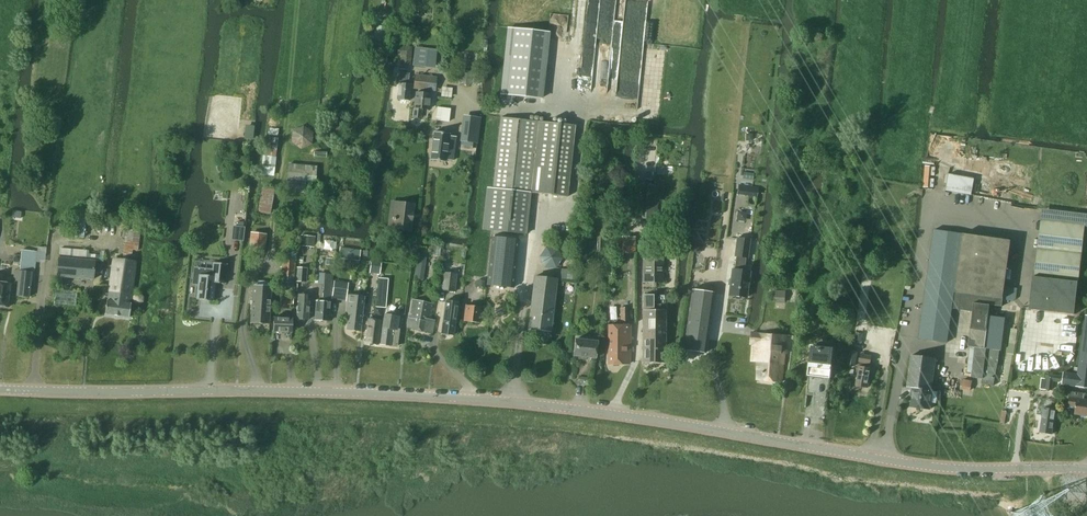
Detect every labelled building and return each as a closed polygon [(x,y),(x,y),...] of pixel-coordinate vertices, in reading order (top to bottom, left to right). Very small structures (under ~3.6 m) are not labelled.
[(374,26),(372,42),(385,44),(387,28),(385,27),(376,26),(374,26)] [(409,65),(410,48),(397,46),(397,55),(401,56),(400,64),(409,65)] [(414,48),(412,66),(425,67),(427,49),(414,48)] [(460,71),(459,84),(472,86),(474,73),(460,71)] [(409,101),(410,85),(408,85),(409,74),(399,73),(396,100),(409,101)] [(414,108),(413,117),(420,118),(421,109),(428,110),(429,94),(429,89),(434,90),(435,78),(415,76),(413,88),(423,89),(422,93),(415,93),(414,108)] [(448,122),(449,109),(437,107),(435,120),(448,122)] [(461,124),(459,141),(472,143),(476,117),(466,116),(465,125),(461,124)] [(486,188),(481,230),(525,234),(529,193),(537,121),(500,117),(492,188),(486,188)] [(537,121),(529,193),(567,197),(574,126),(537,121)] [(327,135),(340,135),(340,128),(328,127),(327,135)] [(433,132),(430,160),(445,162),(446,160),(453,161),(456,137),(449,137),(449,134),(433,132)] [(262,156),(260,175),(274,176),(278,138),(268,137),(266,157),(262,156)] [(288,163),(285,191),(304,193),(309,193),(309,185),(314,186),(316,166),(288,163)] [(1005,165),(1002,200),(1018,201),(1021,166),(1005,165)] [(971,195),(974,179),(949,174),(946,190),(971,195)] [(655,220),(657,199),(658,185),(644,185),(643,198),(641,218),(655,220)] [(270,216),(274,190),(261,188),(257,214),(270,216)] [(351,200),(352,192),(338,190),(337,198),(351,200)] [(394,203),(391,229),(411,231),(414,205),(394,203)] [(1031,298),(1029,310),(1074,315),(1078,282),(1084,225),(1085,215),(1043,211),(1042,221),(1041,220),(1035,277),(1033,277),(1031,298)] [(68,236),(84,238),(86,218),(70,217),(68,236)] [(107,300),(105,314),(129,318),(131,303),(129,303),(135,262),(141,225),(126,224),(122,260),(113,259),(108,300),(107,300)] [(233,227),(231,240),(242,241),(244,228),(233,227)] [(933,231),(918,339),(947,343),(952,309),(973,312),(968,347),(970,347),(967,372),(972,373),(971,377),(982,378),(981,384),(993,386),(994,379),(997,379),(998,375),(995,375),(998,362),(1002,330),(987,329),(990,305),(1001,307),(1002,300),(1012,302),(1015,300),(1016,290),(1004,288),(1010,241),(963,234),(954,293),(953,293),(961,235),(933,231)] [(256,233),(254,253),(264,254),(266,234),(256,233)] [(300,246),(314,247),(315,237),(301,235),(300,246)] [(490,238),(486,286),(513,288),(518,240),(490,238)] [(736,238),(734,256),(735,257),(736,257),(745,258),(747,258),(749,240),(736,238)] [(621,239),(621,254),(635,254),(635,239),(621,239)] [(358,262),(360,250),(339,247),(337,262),(347,264),(347,261),(358,262)] [(20,261),(16,296),(29,297),(31,272),(35,272),(37,252),(21,250),(20,261)] [(292,287),(294,261),(295,251),(288,251),(288,260),(282,260),(280,286),(292,287)] [(418,257),(415,280),(423,281),(426,258),(418,257)] [(745,258),(736,257),(734,270),(744,271),(745,259),(745,258)] [(864,272),(870,273),(872,258),(866,257),(864,272)] [(58,258),(56,276),(93,279),(93,273),(102,273),(103,262),(58,258)] [(371,258),(370,268),(380,269),(381,261),(382,260),(374,259),(371,258)] [(663,260),(642,260),(642,283),(651,283),(656,283),(663,283),(663,260)] [(194,269),(193,284),(198,284),(196,300),(213,302),(215,283),(224,284),(226,264),(213,263),(212,271),(194,269)] [(296,268),(295,282),(306,282),(307,268),(296,268)] [(731,269),(728,295),(746,298),(749,272),(744,271),(734,270),(731,269)] [(443,273),(440,290),(454,292),(456,274),(443,273)] [(3,286),(4,274),(0,274),(0,307),(7,308),(9,287),(3,286)] [(324,274),(322,302),(315,302),(314,320),(328,321),(329,303),(331,303),(333,274),(324,274)] [(534,276),(528,329),(550,332),(557,278),(534,276)] [(385,308),(387,280),(378,279),(375,307),(385,308)] [(252,287),(250,323),(269,324),(270,298),(271,288),(267,287),(267,282),(257,281),(256,287),(252,287)] [(332,299),(333,299),(344,301),(346,289),(346,286),(334,284),(332,299)] [(690,289),(682,349),(704,352),(712,292),(690,289)] [(785,292),(774,292),(774,303),(785,303),(785,292)] [(643,311),(642,311),(642,363),(664,364),(664,295),(658,295),(656,295),(643,295),(643,311)] [(347,329),(347,330),(360,331),(363,298),(348,296),(346,310),(349,310),(347,329)] [(307,320),(309,302),(304,302),(304,297),(297,297),(296,319),(307,320)] [(408,318),(406,328),(423,332),(432,334),(434,321),(430,320),(433,304),(412,300),(409,318),(408,318)] [(445,301),(441,334),(453,335),(457,303),(445,301)] [(465,306),(463,321),(478,323),(480,308),(465,306)] [(396,330),(398,317),(384,314),(382,328),(380,345),(390,346),(396,347),(398,330),(396,330)] [(1062,385),(1086,388),(1086,316),(1085,316),(1078,368),(1074,367),(1073,374),(1063,373),(1062,385)] [(273,318),(273,332),(291,333),(292,319),(273,318)] [(377,345),(380,321),(368,319),(365,343),(377,345)] [(629,326),(608,326),(608,335),(609,364),(629,364),(629,326)] [(751,333),(750,344),(752,344),(751,362),(757,362),(757,380),(781,382),(783,364),(786,336),(768,334),(769,332),(765,331),(765,334),(760,333),(751,333)] [(594,360),(595,345),(574,342),(572,359),(594,360)] [(811,349),(804,408),(805,408),(813,409),(826,410),(833,352),(811,349)] [(1052,359),(1053,351),(1036,349),(1035,356),(1052,359)] [(850,351),(848,365),(855,366),(857,352),(850,351)] [(860,362),(856,385),(868,388),(871,369),(872,364),(870,364),(871,356),(864,355),(864,353),(861,352),(861,355),(860,354),(859,362),(860,362)] [(907,387),(913,388),(910,407),(930,410),(933,391),(932,391),(932,390),(935,365),(935,358),(911,355),(907,387)] [(1039,390),(1046,391),(1052,392),(1053,384),(1060,385),(1062,377),(1047,375),(1046,380),(1040,379),(1039,390)] [(963,380),(961,389),(970,390),(972,382),(963,380)] [(1068,407),(1075,407),(1074,414),(1086,416),(1086,400),(1083,400),(1084,394),(1077,393),(1070,392),(1068,407)] [(1051,434),(1055,410),(1043,409),(1040,432),(1051,434)]
